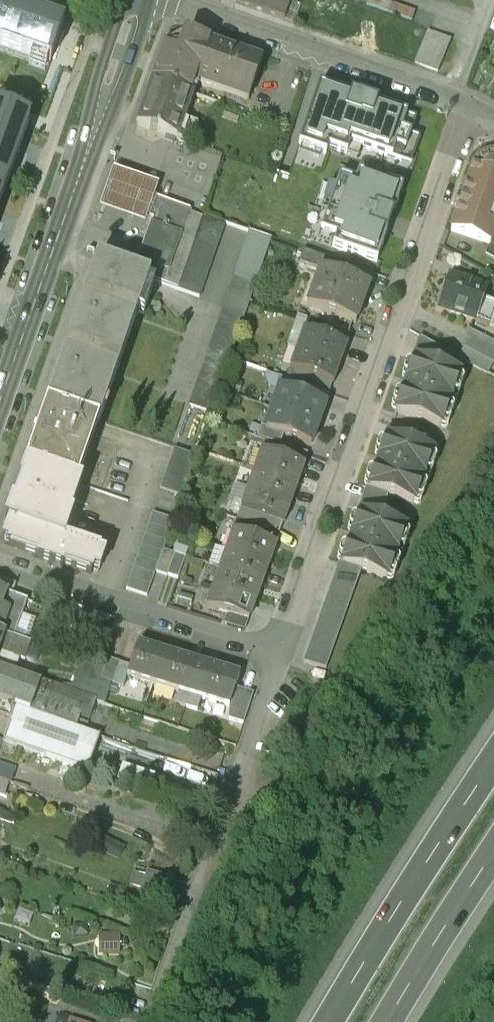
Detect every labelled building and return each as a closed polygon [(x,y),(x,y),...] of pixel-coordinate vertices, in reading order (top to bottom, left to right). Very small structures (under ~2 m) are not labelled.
[(284,0),(240,0),(238,3),(284,19),(290,2),(284,0)] [(0,6),(0,45),(53,64),(65,28),(0,6)] [(451,40),(428,32),(414,62),(437,71),(451,40)] [(262,63),(185,36),(180,51),(165,46),(153,81),(186,93),(190,81),(249,101),(262,63)] [(484,72),(493,78),(493,59),(493,58),(484,72)] [(153,81),(137,126),(191,145),(199,121),(186,116),(193,95),(186,93),(153,81)] [(417,120),(319,86),(298,146),(325,155),(328,148),(346,155),(349,145),(402,163),(405,153),(414,156),(420,138),(411,135),(417,120)] [(0,112),(0,190),(4,192),(29,122),(0,112)] [(472,171),(451,232),(488,245),(489,245),(493,232),(493,157),(484,158),(477,163),(472,171)] [(113,171),(100,210),(121,217),(144,225),(157,186),(133,178),(113,171)] [(332,247),(377,263),(402,189),(358,174),(352,191),(337,186),(320,232),(335,237),(332,247)] [(190,211),(158,200),(152,217),(156,219),(154,226),(153,226),(136,273),(151,279),(164,284),(190,211)] [(204,215),(178,289),(199,297),(225,222),(204,215)] [(250,231),(189,405),(211,413),(272,239),(250,231)] [(349,266),(303,250),(299,263),(325,272),(325,271),(345,278),(349,266)] [(97,259),(47,404),(94,421),(131,313),(137,316),(151,279),(136,273),(97,259)] [(345,278),(325,271),(325,272),(311,308),(355,324),(361,307),(359,306),(367,285),(345,278)] [(449,277),(437,311),(488,330),(493,313),(493,308),(483,304),(488,290),(449,277)] [(349,334),(327,326),(323,338),(345,345),(349,334)] [(323,338),(304,331),(297,350),(339,364),(345,346),(323,338)] [(456,361),(485,378),(492,366),(493,367),(493,346),(466,331),(460,346),(463,348),(456,361)] [(439,350),(419,338),(411,361),(413,361),(414,361),(433,367),(439,350)] [(339,364),(297,350),(291,369),(332,383),(339,364)] [(413,361),(395,413),(440,429),(459,376),(433,367),(414,361),(413,361)] [(332,383),(291,369),(287,380),(301,385),(328,395),(332,383)] [(287,380),(278,377),(274,389),(279,391),(279,390),(297,396),(301,385),(287,380)] [(297,396),(279,390),(279,391),(272,409),(318,425),(324,406),(297,396)] [(94,421),(47,404),(36,436),(34,436),(32,440),(34,441),(26,465),(33,467),(73,481),(94,421)] [(318,425),(272,409),(266,427),(266,428),(283,434),(311,444),(318,425)] [(283,434),(265,428),(266,428),(266,427),(261,426),(257,438),(265,441),(279,445),(283,434)] [(410,434),(388,426),(384,438),(386,439),(386,438),(406,445),(410,434)] [(406,445),(386,438),(386,439),(378,461),(380,461),(378,469),(376,468),(368,490),(368,491),(388,498),(413,507),(432,454),(406,445)] [(279,445),(265,441),(261,452),(303,466),(307,455),(279,445)] [(303,466),(261,452),(255,471),(296,486),(303,466)] [(73,481),(33,467),(26,485),(24,484),(16,508),(12,506),(6,523),(16,526),(62,543),(64,538),(71,518),(69,517),(81,484),(73,481)] [(296,486),(255,471),(248,490),(290,505),(296,486)] [(388,498),(368,491),(368,490),(366,489),(357,515),(359,516),(359,515),(379,522),(388,498)] [(290,505),(248,490),(241,509),(283,524),(290,505)] [(153,513),(126,589),(147,596),(174,520),(153,513)] [(379,522),(359,515),(359,516),(351,538),(353,539),(351,546),(349,545),(341,567),(341,568),(360,575),(386,584),(404,531),(379,522)] [(279,535),(237,521),(233,532),(275,547),(279,535)] [(62,543),(16,526),(9,547),(40,558),(39,561),(64,570),(65,567),(90,576),(99,550),(64,538),(62,543)] [(275,547),(233,532),(226,552),(268,566),(275,547)] [(163,551),(155,573),(167,577),(167,576),(174,555),(163,551)] [(268,566),(226,552),(220,570),(261,585),(268,566)] [(174,555),(167,576),(178,580),(185,559),(174,555)] [(339,566),(303,668),(325,676),(360,575),(341,568),(341,567),(339,566)] [(261,585),(220,570),(206,609),(248,623),(261,585)] [(0,579),(0,591),(11,595),(15,584),(0,579)] [(0,591),(0,634),(14,639),(27,601),(11,595),(0,591)] [(0,634),(0,651),(24,659),(32,645),(14,639),(0,634)] [(164,653),(138,644),(130,666),(127,676),(153,685),(164,653)] [(189,662),(164,653),(153,685),(178,694),(189,662)] [(178,694),(175,705),(186,709),(193,688),(201,666),(189,662),(178,694)] [(121,663),(114,684),(123,687),(127,676),(130,666),(121,663)] [(212,669),(201,666),(193,688),(204,692),(212,669)] [(239,679),(212,669),(204,692),(193,688),(186,709),(197,713),(201,701),(228,711),(232,700),(235,693),(239,679)] [(0,686),(0,702),(26,711),(60,723),(65,709),(46,702),(47,701),(24,693),(23,694),(0,686)] [(252,698),(235,693),(232,700),(236,701),(229,723),(243,728),(252,698)] [(0,702),(0,717),(9,720),(10,718),(22,722),(26,711),(0,702)] [(34,739),(8,730),(3,742),(29,751),(34,739)] [(120,854),(124,843),(104,836),(100,847),(120,854)] [(135,868),(128,892),(163,902),(170,878),(135,868)] [(119,955),(119,936),(103,936),(103,955),(119,955)]
